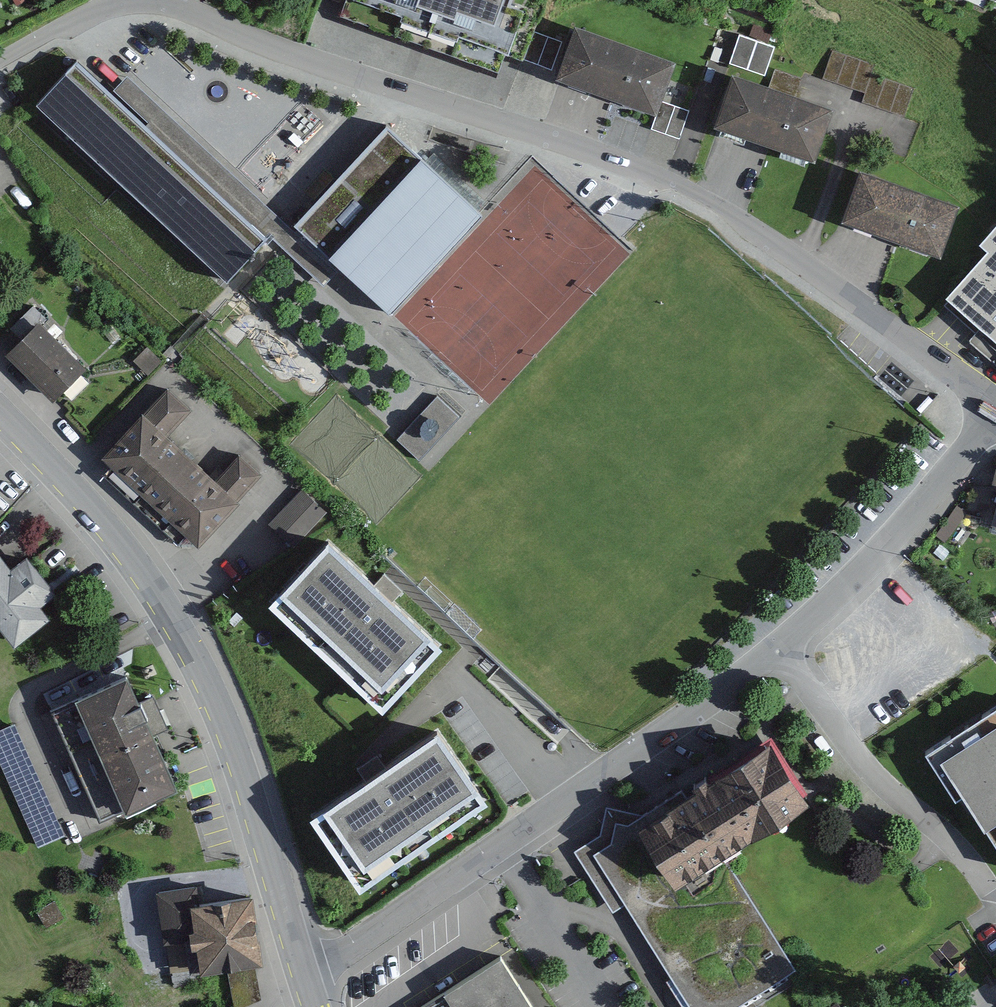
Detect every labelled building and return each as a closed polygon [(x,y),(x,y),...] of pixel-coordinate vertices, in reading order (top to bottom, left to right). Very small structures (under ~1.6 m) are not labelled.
[(345,6),(507,62),(524,13),(506,7),(508,0),(347,0),(345,6)] [(672,67),(572,31),(554,79),(654,115),(672,67)] [(739,33),(729,63),(765,75),(775,45),(739,33)] [(109,88),(73,55),(31,100),(223,279),(267,232),(322,282),(337,266),(389,314),(483,213),(384,120),(289,221),(126,70),(109,88)] [(831,107),(725,74),(708,129),(814,161),(831,107)] [(658,117),(683,127),(692,103),(667,94),(658,117)] [(954,205),(852,173),(836,224),(938,256),(954,205)] [(976,243),(987,253),(944,299),(995,345),(995,222),(976,243)] [(42,325),(10,357),(54,402),(86,371),(42,325)] [(161,362),(147,349),(134,362),(148,375),(161,362)] [(402,431),(425,451),(465,404),(442,385),(402,431)] [(187,413),(160,390),(96,466),(196,551),(257,479),(232,458),(212,482),(186,459),(163,440),(187,413)] [(994,467),(981,528),(995,531),(995,468),(994,467)] [(325,513),(301,491),(268,525),(292,548),(325,513)] [(328,546),(269,610),(382,715),(444,649),(395,604),(406,593),(395,582),(384,573),(372,587),(328,546)] [(16,647),(50,621),(40,608),(55,596),(49,588),(26,558),(11,570),(1,557),(0,558),(0,627),(16,647)] [(125,677),(42,713),(94,829),(176,792),(152,737),(161,732),(167,728),(163,721),(154,698),(137,706),(125,677)] [(915,754),(995,875),(995,700),(915,754)] [(574,851),(610,907),(625,898),(694,1006),(738,1006),(791,973),(716,856),(801,802),(761,740),(644,815),(607,807),(602,834),(574,851)] [(365,789),(311,825),(360,896),(482,813),(467,789),(434,741),(388,772),(378,758),(369,764),(354,774),(365,789)] [(194,886),(149,893),(158,948),(183,944),(187,972),(255,962),(245,898),(197,905),(194,886)] [(500,956),(419,1006),(530,1006),(500,956)]
